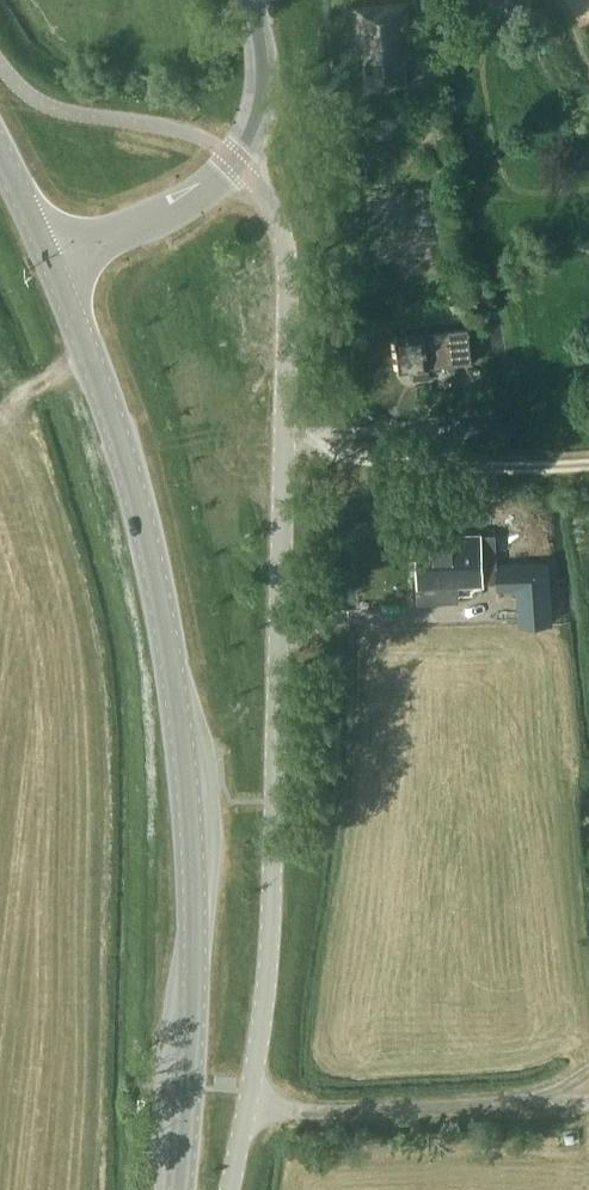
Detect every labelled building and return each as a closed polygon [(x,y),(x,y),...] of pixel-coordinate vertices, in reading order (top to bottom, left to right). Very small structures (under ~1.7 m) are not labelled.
[(404,56),(414,55),(409,2),(353,7),(358,55),(363,55),(366,87),(406,83),(404,56)] [(428,367),(471,362),(467,327),(396,336),(400,371),(413,369),(414,379),(429,377),(428,367)] [(477,420),(478,434),(487,434),(486,419),(477,420)] [(482,583),(480,534),(433,535),(433,547),(416,548),(417,581),(457,579),(457,584),(482,583)] [(519,624),(550,623),(546,564),(496,566),(498,588),(517,587),(519,624)]
